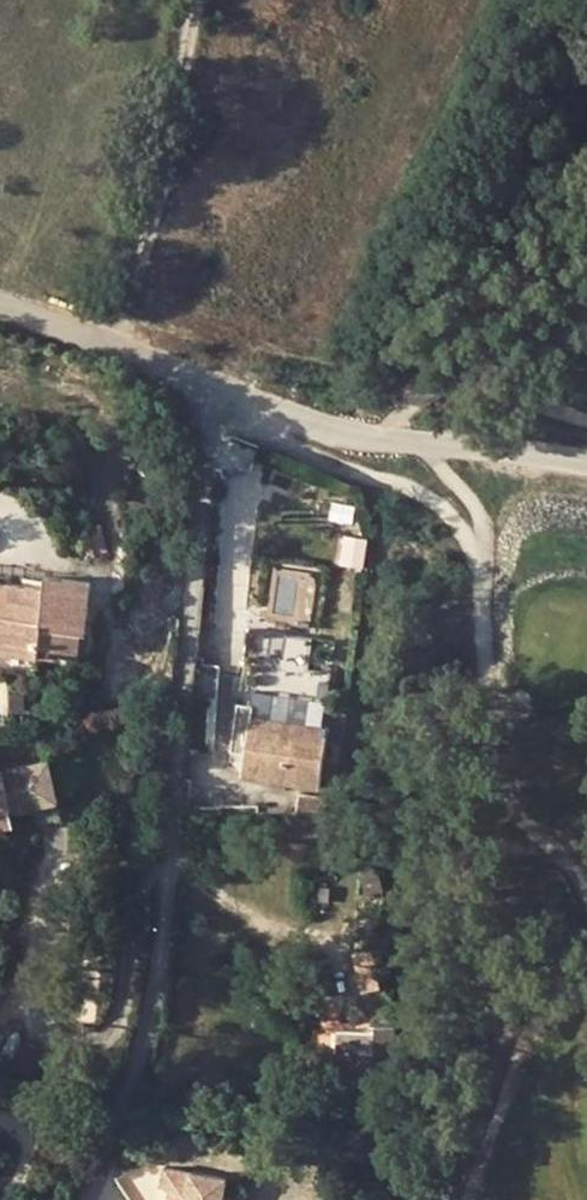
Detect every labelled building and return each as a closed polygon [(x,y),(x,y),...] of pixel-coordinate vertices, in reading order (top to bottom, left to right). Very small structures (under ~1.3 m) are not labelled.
[(85,530),(92,553),(105,548),(99,526),(85,530)] [(92,583),(45,576),(43,590),(8,585),(3,621),(0,620),(0,652),(35,657),(36,648),(79,652),(81,632),(86,632),(92,583)] [(252,713),(241,783),(256,786),(258,777),(315,787),(326,726),(260,715),(252,713)] [(9,808),(11,815),(54,805),(43,761),(0,771),(0,810),(9,808)] [(296,813),(331,813),(333,800),(298,796),(296,813)] [(14,827),(11,815),(9,808),(0,810),(0,830),(14,827)] [(323,839),(325,820),(298,817),(295,836),(323,839)] [(375,974),(380,972),(373,952),(352,958),(356,979),(368,977),(373,991),(381,988),(375,974)] [(350,1085),(403,1086),(404,1025),(367,1024),(367,1030),(350,1030),(350,1085)] [(226,1181),(160,1169),(157,1186),(163,1187),(174,1189),(172,1199),(223,1199),(226,1181)] [(163,1187),(160,1199),(172,1199),(174,1189),(163,1187)]
